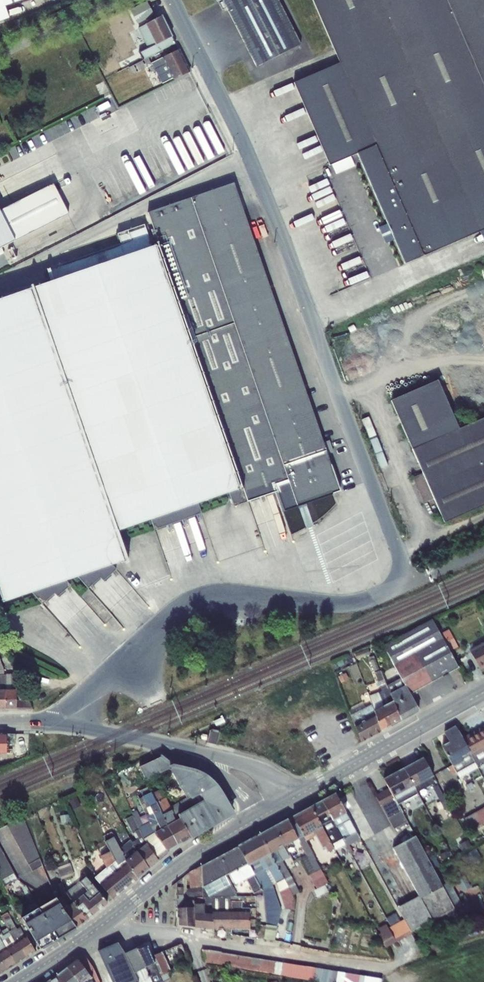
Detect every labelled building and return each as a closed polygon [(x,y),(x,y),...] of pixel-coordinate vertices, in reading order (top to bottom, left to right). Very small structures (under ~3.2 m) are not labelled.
[(10,18),(5,7),(23,0),(0,0),(0,22),(10,18)] [(257,66),(300,44),(277,0),(223,0),(257,66)] [(460,0),(312,0),(336,54),(460,0)] [(418,257),(479,230),(483,241),(483,0),(460,0),(336,54),(340,63),(330,68),(418,257)] [(147,1),(130,9),(137,24),(154,16),(147,1)] [(162,16),(145,24),(155,44),(171,36),(162,16)] [(155,44),(145,24),(138,28),(148,48),(140,52),(143,59),(150,56),(175,43),(171,36),(155,44)] [(179,49),(163,56),(167,63),(174,78),(175,80),(190,72),(179,49)] [(150,56),(143,59),(128,67),(129,69),(132,74),(154,64),(150,56)] [(174,78),(167,63),(155,69),(162,84),(174,78)] [(418,257),(330,68),(294,83),(329,165),(331,164),(336,175),(356,166),(352,156),(357,154),(405,263),(418,257)] [(159,244),(247,501),(278,492),(284,510),(341,491),(234,183),(148,213),(159,244)] [(69,214),(53,184),(1,211),(0,210),(0,248),(69,214)] [(247,501),(159,244),(152,246),(145,224),(117,234),(121,245),(49,269),(53,280),(0,298),(0,596),(3,603),(33,593),(42,603),(54,592),(58,596),(70,585),(66,581),(78,577),(88,588),(100,577),(103,580),(116,569),(111,566),(127,560),(117,532),(151,520),(155,529),(200,513),(197,503),(229,492),(234,505),(247,501)] [(391,400),(423,473),(434,498),(444,522),(483,505),(483,418),(459,429),(438,380),(391,400)] [(365,403),(358,405),(363,425),(371,423),(365,403)] [(423,502),(434,498),(423,473),(413,477),(423,502)] [(226,515),(217,518),(226,549),(235,547),(226,515)] [(405,686),(409,693),(458,667),(449,651),(442,638),(432,619),(383,645),(401,678),(405,686)] [(442,638),(449,651),(458,646),(451,633),(442,638)] [(469,651),(479,668),(483,666),(483,643),(469,651)] [(378,661),(372,663),(374,670),(380,668),(378,661)] [(390,694),(387,685),(380,670),(375,673),(380,685),(376,687),(377,687),(384,706),(393,701),(390,694)] [(346,673),(338,677),(341,682),(348,678),(346,673)] [(16,674),(5,674),(5,690),(16,690),(16,674)] [(390,694),(405,686),(401,678),(387,685),(390,694)] [(384,706),(377,687),(372,690),(370,684),(365,686),(372,704),(375,711),(384,706)] [(393,701),(400,720),(418,710),(409,693),(405,686),(390,694),(393,701)] [(16,700),(16,709),(31,709),(28,698),(27,693),(25,693),(23,687),(18,688),(19,694),(18,694),(19,700),(16,700)] [(38,688),(30,690),(32,696),(40,693),(38,688)] [(16,690),(5,690),(5,709),(16,709),(16,700),(16,690)] [(384,706),(391,725),(400,720),(393,701),(384,706)] [(349,710),(355,725),(375,714),(375,711),(372,704),(365,707),(363,703),(349,710)] [(375,714),(381,730),(391,725),(384,706),(375,711),(375,714)] [(355,725),(360,741),(381,730),(375,714),(355,725)] [(469,753),(462,738),(456,726),(444,733),(450,743),(442,747),(452,765),(453,765),(463,760),(461,757),(469,753)] [(462,738),(469,753),(470,754),(471,754),(483,747),(483,726),(462,738)] [(210,731),(207,742),(217,744),(217,746),(220,732),(220,733),(210,731)] [(6,733),(6,753),(0,753),(0,759),(15,759),(15,753),(16,753),(16,734),(6,733)] [(483,761),(483,747),(471,754),(476,765),(483,761)] [(463,760),(453,765),(457,772),(460,777),(478,768),(476,765),(471,754),(470,754),(469,753),(461,757),(463,760)] [(145,780),(170,768),(169,766),(174,764),(162,756),(140,767),(145,780)] [(423,758),(404,768),(413,786),(433,775),(423,758)] [(187,767),(174,764),(169,766),(170,768),(184,794),(188,792),(190,796),(191,799),(200,794),(204,800),(178,815),(180,818),(192,838),(234,813),(230,805),(223,794),(218,786),(215,782),(213,780),(210,777),(208,775),(204,773),(202,772),(198,770),(194,769),(187,767)] [(452,765),(449,767),(453,774),(457,772),(453,765),(452,765)] [(413,786),(404,768),(384,779),(389,788),(395,799),(415,789),(413,786)] [(161,788),(152,792),(156,802),(165,798),(161,788)] [(406,822),(397,804),(395,799),(389,788),(376,796),(393,829),(406,822)] [(439,788),(434,791),(438,800),(444,797),(439,788)] [(417,793),(415,789),(395,799),(397,804),(417,793)] [(152,812),(160,829),(167,825),(156,802),(152,792),(142,797),(147,807),(146,807),(149,813),(149,814),(152,812)] [(335,793),(322,801),(332,819),(345,813),(335,793)] [(175,821),(180,818),(178,815),(204,800),(200,794),(191,799),(190,796),(174,805),(174,806),(171,808),(173,813),(172,814),(175,821)] [(166,797),(165,798),(156,802),(167,825),(175,821),(172,814),(173,813),(171,808),(166,797)] [(322,801),(311,807),(321,825),(332,820),(332,819),(322,801)] [(293,817),(294,819),(303,835),(304,837),(313,832),(322,827),(321,825),(311,807),(293,817)] [(483,823),(483,807),(465,818),(471,830),(483,823)] [(131,813),(132,816),(139,830),(144,839),(155,832),(150,821),(141,827),(136,815),(139,814),(137,810),(131,813)] [(147,814),(150,821),(155,832),(160,829),(152,812),(149,814),(149,813),(147,814)] [(332,819),(332,820),(342,838),(345,844),(346,846),(349,844),(360,838),(356,831),(345,813),(332,819)] [(69,815),(60,816),(61,823),(70,822),(69,815)] [(138,839),(132,842),(137,851),(147,843),(144,839),(139,830),(132,816),(130,817),(129,815),(124,817),(126,821),(133,834),(135,833),(138,839)] [(23,817),(7,825),(32,871),(42,866),(23,817)] [(192,838),(180,818),(175,821),(167,825),(178,845),(192,838)] [(289,822),(297,839),(303,835),(294,819),(289,822)] [(287,820),(275,826),(285,845),(293,841),(297,839),(289,822),(287,820)] [(335,850),(345,844),(342,838),(332,820),(321,825),(322,827),(334,849),(335,850)] [(178,845),(167,825),(160,829),(155,832),(168,852),(178,845)] [(275,826),(260,834),(271,853),(277,849),(285,845),(275,826)] [(328,852),(334,849),(322,827),(313,832),(315,835),(322,847),(324,846),(328,852)] [(144,839),(147,843),(158,861),(168,852),(155,832),(144,839)] [(306,841),(315,835),(313,832),(304,837),(306,841)] [(260,834),(249,840),(259,859),(271,853),(260,834)] [(304,837),(303,835),(297,839),(293,841),(296,845),(299,844),(305,855),(300,858),(309,875),(316,889),(325,884),(328,883),(316,859),(306,841),(304,837)] [(415,836),(393,848),(418,896),(420,899),(442,887),(415,836)] [(105,841),(107,844),(119,869),(127,862),(125,860),(126,860),(120,848),(114,837),(105,841)] [(130,840),(120,848),(126,860),(137,851),(132,842),(130,840)] [(249,840),(238,846),(247,863),(248,865),(259,859),(249,840)] [(468,840),(458,845),(462,851),(471,847),(468,840)] [(147,843),(137,851),(148,869),(158,861),(147,843)] [(95,878),(101,885),(119,869),(107,844),(98,849),(101,856),(106,868),(95,878)] [(202,888),(202,887),(225,875),(229,872),(247,863),(238,846),(200,866),(202,887),(202,888)] [(4,886),(9,884),(17,880),(0,848),(0,878),(4,886)] [(477,848),(464,856),(469,866),(482,858),(477,848)] [(271,853),(293,895),(299,892),(287,869),(287,870),(277,849),(271,853)] [(125,860),(127,862),(137,878),(148,869),(137,851),(126,860),(125,860)] [(259,859),(272,885),(277,883),(284,908),(294,909),(295,900),(293,895),(271,853),(259,859)] [(259,859),(248,865),(253,874),(261,890),(262,891),(263,890),(266,925),(277,926),(281,911),(280,909),(272,885),(259,859)] [(119,869),(101,885),(113,898),(137,878),(127,862),(119,869)] [(57,868),(61,879),(73,875),(69,863),(57,868)] [(247,863),(229,872),(235,883),(245,878),(253,874),(248,865),(247,863)] [(189,887),(202,887),(200,866),(189,872),(189,887)] [(253,874),(245,878),(253,893),(261,890),(253,874)] [(203,895),(203,897),(236,896),(225,875),(202,887),(203,895)] [(464,875),(456,879),(463,891),(471,887),(464,875)] [(73,903),(87,919),(107,903),(85,876),(79,881),(87,891),(73,903)] [(87,891),(79,881),(65,893),(73,903),(87,891)] [(450,881),(442,887),(454,908),(462,904),(450,881)] [(329,891),(325,884),(316,889),(314,890),(318,897),(329,891)] [(73,903),(65,893),(63,885),(59,886),(62,895),(57,900),(60,904),(64,911),(73,903)] [(177,887),(178,908),(194,907),(193,900),(183,901),(183,887),(177,887)] [(202,888),(202,887),(189,887),(186,888),(187,897),(203,895),(202,887),(202,888)] [(454,908),(442,887),(420,899),(432,920),(437,930),(459,919),(454,908)] [(231,901),(241,901),(244,901),(244,896),(236,896),(203,897),(204,902),(212,902),(212,911),(231,911),(231,901)] [(432,920),(420,899),(418,896),(397,907),(404,920),(410,931),(432,920)] [(204,902),(203,897),(197,897),(197,900),(193,900),(194,907),(194,914),(212,915),(212,911),(212,902),(204,902)] [(40,949),(76,928),(64,911),(60,904),(57,900),(56,898),(22,917),(35,941),(40,949)] [(231,911),(249,911),(249,908),(241,908),(241,901),(231,901),(231,911)] [(87,919),(73,903),(64,911),(76,928),(87,919)] [(194,907),(178,908),(179,925),(195,926),(194,914),(194,907)] [(212,915),(212,928),(231,929),(231,911),(212,911),(212,915)] [(231,911),(231,929),(249,929),(249,911),(231,911)] [(2,917),(7,927),(16,942),(17,942),(25,936),(20,926),(16,929),(9,914),(2,917)] [(194,914),(195,926),(195,927),(212,928),(212,915),(194,914)] [(398,940),(412,933),(410,931),(404,920),(399,922),(396,914),(389,917),(393,925),(391,927),(398,940)] [(264,939),(266,925),(258,924),(256,938),(264,939)] [(386,924),(378,928),(381,933),(378,934),(386,947),(396,941),(386,924)] [(277,926),(266,925),(264,939),(274,940),(277,926)] [(7,927),(6,928),(6,929),(0,932),(0,939),(6,949),(16,942),(7,927)] [(25,936),(17,942),(26,957),(35,951),(26,936),(25,936)] [(16,942),(6,949),(15,964),(26,957),(17,942),(16,942)] [(98,951),(113,981),(138,981),(134,973),(124,953),(118,942),(98,951)] [(152,955),(160,976),(167,973),(189,964),(182,944),(152,955)] [(137,949),(144,967),(145,967),(154,963),(148,946),(137,949)] [(134,973),(144,967),(137,949),(136,948),(124,953),(134,973)] [(0,952),(0,961),(6,970),(15,964),(6,949),(0,952)] [(201,949),(206,964),(297,978),(306,978),(306,979),(323,981),(380,981),(381,978),(201,949)] [(77,959),(90,976),(89,976),(92,981),(99,981),(93,967),(85,956),(77,959)] [(67,967),(79,981),(82,981),(89,976),(90,976),(77,959),(67,967)] [(154,963),(145,967),(150,978),(152,981),(160,981),(162,981),(160,976),(154,963)] [(57,975),(62,981),(79,981),(67,967),(57,975)] [(134,973),(138,981),(152,981),(150,978),(145,967),(144,967),(134,973)] [(167,973),(160,976),(162,981),(163,981),(171,981),(170,978),(167,973)]
